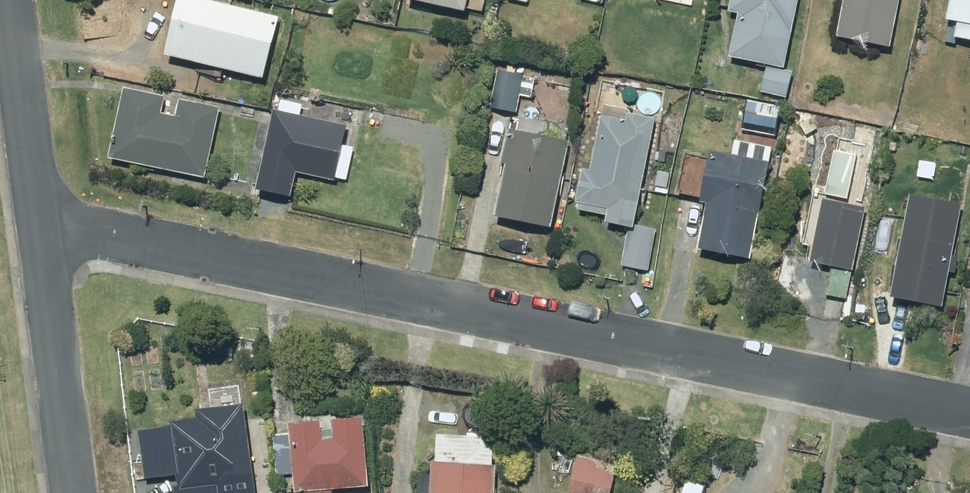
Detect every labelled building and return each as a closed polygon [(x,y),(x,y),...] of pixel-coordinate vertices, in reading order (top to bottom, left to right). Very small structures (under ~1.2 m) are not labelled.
[(263,76),(278,14),(219,0),(176,0),(163,53),(263,76)] [(464,8),(466,0),(427,0),(464,8)] [(784,66),(798,0),(731,0),(729,9),(739,11),(729,55),(784,66)] [(836,34),(891,44),(899,0),(843,0),(836,34)] [(946,18),(958,20),(955,36),(969,38),(969,0),(949,0),(946,18)] [(763,70),(758,89),(782,96),(788,76),(763,70)] [(906,80),(902,96),(909,98),(913,82),(906,80)] [(122,86),(107,156),(204,176),(219,107),(179,98),(176,113),(161,110),(164,95),(122,86)] [(492,99),(486,131),(502,134),(508,102),(492,99)] [(707,202),(698,245),(750,256),(773,146),(760,144),(762,132),(777,134),(782,107),(757,102),(752,123),(740,121),(736,138),(735,138),(732,154),(709,149),(699,201),(707,202)] [(334,179),(345,124),(273,108),(255,187),(290,194),(295,170),(334,179)] [(581,169),(575,200),(607,206),(605,219),(633,226),(654,119),(627,113),(626,122),(600,116),(590,171),(581,169)] [(569,139),(563,138),(566,125),(521,115),(518,130),(508,128),(501,161),(505,162),(494,213),(550,225),(569,139)] [(834,154),(826,193),(847,197),(856,158),(834,154)] [(920,159),(918,175),(935,178),(937,162),(920,159)] [(668,186),(670,172),(658,170),(656,185),(668,186)] [(910,192),(890,295),(942,305),(949,270),(955,271),(958,255),(953,254),(963,203),(910,192)] [(809,260),(852,269),(866,206),(822,197),(809,260)] [(241,404),(194,409),(195,416),(167,419),(167,426),(137,429),(143,478),(171,475),(173,492),(253,492),(241,404)] [(331,487),(367,485),(361,416),(332,419),(333,437),(320,438),(319,420),(288,423),(294,491),(298,491),(298,492),(331,492),(331,487)] [(568,492),(610,492),(616,465),(577,455),(568,492)] [(496,464),(431,461),(430,492),(495,492),(496,464)]
